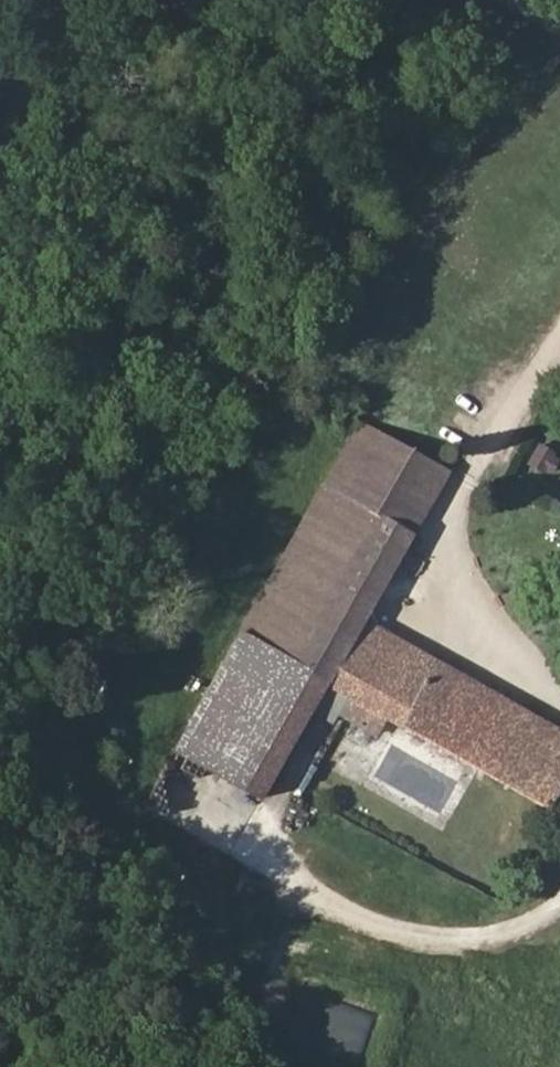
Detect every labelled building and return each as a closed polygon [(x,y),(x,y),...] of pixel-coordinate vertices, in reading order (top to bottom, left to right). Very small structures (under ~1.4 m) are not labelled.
[(447,476),(358,426),(236,637),(344,701),(335,716),(380,741),(391,725),(545,816),(559,789),(559,735),(363,621),(447,476)] [(527,471),(540,479),(544,473),(552,478),(559,466),(550,460),(553,456),(539,449),(527,471)]
